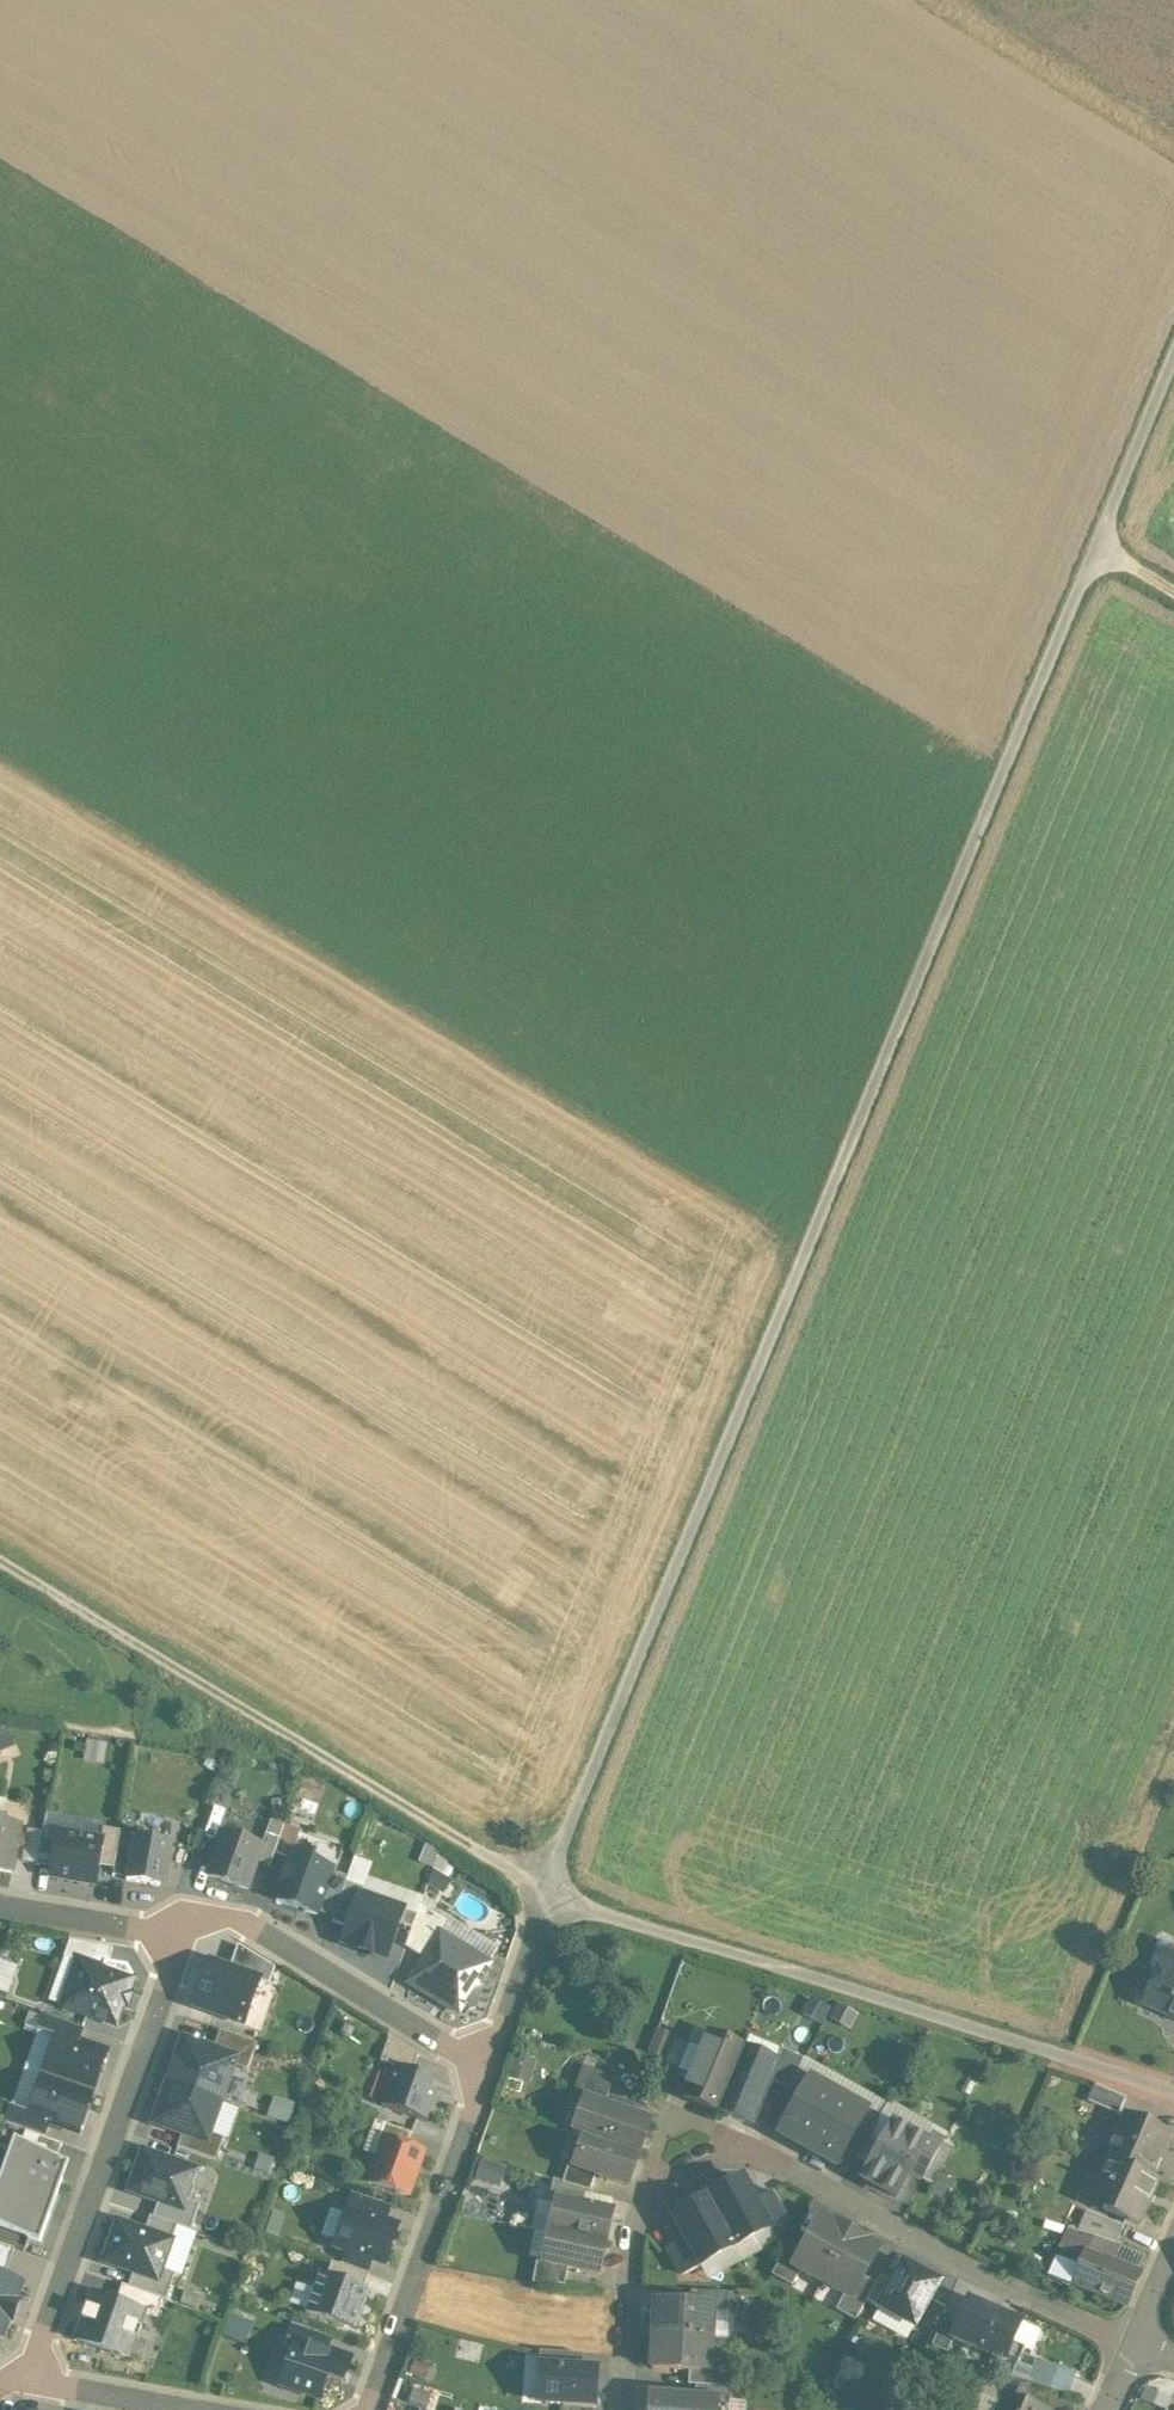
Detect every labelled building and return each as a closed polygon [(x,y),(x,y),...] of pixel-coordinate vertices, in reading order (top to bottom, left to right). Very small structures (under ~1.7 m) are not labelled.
[(0,1733),(0,1753),(15,1747),(7,1730),(0,1733)] [(106,1746),(89,1743),(86,1760),(103,1763),(106,1746)] [(11,1875),(14,1851),(24,1845),(17,1836),(19,1828),(10,1827),(4,1817),(0,1820),(0,1873),(11,1875)] [(283,1827),(270,1822),(260,1848),(255,1863),(269,1867),(274,1853),(283,1827)] [(283,1827),(274,1853),(291,1859),(295,1850),(301,1833),(283,1827)] [(119,1833),(103,1830),(101,1842),(97,1867),(113,1870),(119,1833)] [(58,1837),(42,1834),(36,1867),(53,1870),(58,1837)] [(101,1842),(59,1834),(53,1870),(51,1879),(93,1886),(97,1867),(101,1842)] [(260,1848),(222,1835),(207,1877),(246,1891),(255,1863),(260,1848)] [(127,1878),(134,1839),(119,1836),(113,1870),(112,1875),(127,1878)] [(172,1845),(134,1839),(127,1878),(126,1883),(164,1889),(172,1845)] [(291,1859),(276,1903),(316,1916),(334,1863),(295,1850),(291,1859)] [(447,1880),(433,1871),(427,1886),(439,1893),(447,1880)] [(363,1890),(345,1883),(331,1923),(347,1929),(359,1896),(360,1897),(363,1890)] [(360,1897),(359,1896),(347,1929),(342,1944),(385,1959),(398,1924),(402,1912),(360,1897)] [(448,1924),(419,1907),(415,1917),(411,1929),(405,1947),(424,1959),(439,1935),(441,1936),(448,1924)] [(415,1917),(402,1912),(398,1924),(411,1929),(415,1917)] [(441,1936),(439,1935),(424,1959),(409,1984),(458,2015),(462,2008),(468,2011),(474,2009),(481,1987),(477,1985),(488,1966),(441,1936)] [(112,1950),(69,1943),(63,1959),(77,1964),(78,1962),(102,1971),(104,1963),(109,1964),(112,1950)] [(241,1950),(234,1970),(264,1981),(261,1988),(271,1989),(277,1971),(241,1950)] [(1173,1957),(1168,1971),(1152,1973),(1147,1984),(1151,1989),(1143,2006),(1173,2019),(1173,1957)] [(102,1971),(78,1962),(77,1964),(61,2008),(115,2027),(133,1978),(127,1967),(109,1964),(104,1963),(102,1971)] [(211,1962),(195,2008),(247,2027),(261,1988),(264,1981),(234,1970),(211,1962)] [(81,2031),(43,2017),(38,2033),(55,2039),(56,2038),(76,2045),(81,2031)] [(672,2039),(656,2033),(649,2053),(664,2058),(672,2039)] [(233,2067),(248,2072),(256,2048),(219,2035),(213,2051),(236,2058),(233,2067)] [(742,2051),(708,2037),(702,2052),(690,2081),(683,2098),(717,2112),(742,2051)] [(76,2045),(56,2038),(55,2039),(42,2077),(92,2095),(105,2056),(76,2045)] [(168,2084),(221,2102),(233,2067),(236,2058),(213,2051),(183,2040),(168,2084)] [(386,2041),(380,2061),(409,2070),(414,2054),(386,2041)] [(688,2046),(677,2075),(690,2081),(702,2052),(688,2046)] [(775,2064),(742,2051),(717,2112),(750,2126),(768,2082),(776,2065),(775,2064)] [(803,2060),(781,2051),(775,2064),(776,2065),(768,2082),(787,2090),(796,2074),(802,2062),(803,2060)] [(844,2085),(802,2062),(796,2074),(809,2081),(837,2097),(844,2085)] [(393,2066),(380,2108),(423,2121),(431,2092),(421,2089),(425,2076),(409,2070),(393,2066)] [(613,2079),(582,2068),(571,2099),(584,2104),(585,2102),(603,2108),(613,2079)] [(796,2074),(787,2090),(775,2111),(788,2118),(809,2081),(796,2074)] [(92,2095),(42,2077),(29,2116),(28,2117),(49,2124),(78,2134),(92,2095)] [(837,2097),(809,2081),(788,2118),(779,2135),(807,2151),(837,2097)] [(184,2132),(208,2141),(210,2134),(221,2102),(168,2084),(155,2123),(184,2132)] [(886,2108),(844,2085),(837,2097),(866,2112),(879,2120),(886,2108)] [(1123,2099),(1094,2087),(1088,2103),(1117,2115),(1123,2099)] [(266,2113),(285,2122),(292,2105),(274,2097),(266,2113)] [(837,2097),(807,2151),(836,2167),(845,2150),(866,2112),(837,2097)] [(603,2108),(585,2102),(584,2104),(573,2136),(636,2158),(648,2124),(603,2108)] [(49,2124),(28,2117),(29,2116),(11,2109),(5,2125),(27,2133),(43,2139),(49,2124)] [(866,2112),(845,2150),(859,2158),(879,2120),(866,2112)] [(371,2133),(387,2139),(388,2136),(408,2144),(412,2132),(376,2119),(371,2133)] [(1167,2135),(1129,2120),(1121,2140),(1115,2138),(1106,2159),(1108,2160),(1148,2177),(1167,2135)] [(924,2144),(892,2126),(862,2181),(896,2199),(909,2174),(926,2145),(924,2144)] [(225,2139),(210,2134),(208,2141),(184,2132),(179,2147),(217,2160),(225,2139)] [(43,2139),(27,2133),(23,2144),(61,2157),(65,2146),(43,2139)] [(387,2139),(370,2183),(410,2198),(427,2151),(408,2144),(388,2136),(387,2139)] [(929,2136),(924,2144),(926,2145),(909,2174),(922,2181),(943,2143),(929,2136)] [(636,2159),(584,2141),(575,2167),(574,2169),(595,2177),(626,2188),(636,2159)] [(17,2142),(0,2188),(0,2227),(40,2242),(70,2161),(61,2157),(23,2144),(17,2142)] [(186,2202),(197,2172),(141,2153),(127,2194),(158,2205),(183,2213),(186,2202)] [(1148,2177),(1108,2160),(1097,2186),(1110,2192),(1102,2211),(1138,2227),(1158,2181),(1148,2177)] [(595,2177),(574,2169),(575,2167),(569,2165),(562,2184),(562,2185),(585,2192),(589,2193),(595,2177)] [(741,2180),(707,2199),(734,2249),(769,2231),(753,2202),(741,2180)] [(585,2192),(562,2185),(562,2184),(553,2182),(548,2204),(556,2206),(556,2203),(580,2209),(582,2201),(585,2192)] [(786,2221),(771,2193),(753,2202),(769,2231),(786,2221)] [(353,2196),(349,2209),(386,2221),(390,2209),(353,2196)] [(734,2249),(707,2199),(672,2218),(684,2240),(700,2268),(734,2249)] [(158,2205),(153,2219),(177,2229),(190,2233),(199,2207),(186,2202),(183,2213),(158,2205)] [(580,2209),(556,2203),(556,2206),(550,2234),(604,2246),(610,2215),(580,2209)] [(386,2221),(349,2209),(336,2248),(385,2265),(398,2225),(386,2221)] [(1122,2229),(1086,2214),(1078,2234),(1115,2246),(1122,2229)] [(145,2233),(172,2242),(177,2229),(153,2219),(150,2218),(145,2233)] [(849,2237),(820,2221),(805,2248),(793,2268),(800,2272),(822,2284),(849,2237)] [(162,2273),(172,2242),(145,2233),(119,2225),(105,2266),(133,2275),(158,2284),(162,2273)] [(1078,2234),(1069,2231),(1062,2252),(1081,2259),(1082,2255),(1102,2263),(1103,2261),(1110,2264),(1117,2247),(1115,2246),(1078,2234)] [(604,2246),(550,2234),(544,2263),(543,2265),(567,2270),(597,2277),(604,2246)] [(878,2253),(849,2237),(822,2284),(844,2296),(851,2300),(863,2280),(878,2253)] [(700,2268),(684,2240),(667,2250),(682,2278),(700,2268)] [(792,2240),(771,2278),(791,2289),(800,2272),(793,2268),(805,2248),(792,2240)] [(3,2280),(13,2251),(0,2246),(0,2279),(3,2280)] [(1081,2259),(1062,2252),(1058,2261),(1053,2264),(1047,2278),(1069,2288),(1071,2285),(1070,2284),(1081,2259)] [(1110,2264),(1103,2261),(1102,2263),(1082,2255),(1081,2259),(1070,2284),(1071,2285),(1128,2309),(1141,2277),(1110,2264)] [(567,2270),(543,2265),(544,2263),(536,2261),(532,2286),(564,2288),(567,2270)] [(331,2264),(327,2277),(362,2289),(367,2276),(331,2264)] [(893,2286),(879,2311),(914,2330),(938,2287),(903,2268),(893,2286)] [(133,2275),(128,2290),(162,2301),(166,2303),(175,2277),(162,2273),(158,2284),(133,2275)] [(327,2277),(320,2275),(307,2314),(357,2330),(370,2292),(362,2289),(327,2277)] [(1,2338),(19,2286),(3,2280),(0,2279),(0,2338),(1,2338)] [(879,2311),(893,2286),(880,2279),(875,2287),(866,2304),(879,2312),(879,2311)] [(851,2300),(844,2296),(835,2313),(855,2324),(866,2304),(875,2287),(863,2280),(851,2300)] [(124,2289),(117,2308),(143,2316),(155,2321),(162,2301),(128,2290),(124,2289)] [(727,2295),(690,2292),(689,2307),(712,2308),(712,2311),(726,2311),(727,2295)] [(129,2358),(143,2316),(117,2308),(91,2299),(77,2341),(129,2358)] [(1020,2325),(967,2302),(956,2329),(950,2342),(952,2343),(972,2352),(973,2349),(1004,2363),(1005,2360),(1018,2366),(1024,2351),(1011,2346),(1020,2325)] [(689,2307),(655,2305),(653,2338),(710,2342),(712,2311),(712,2308),(689,2307)] [(956,2329),(942,2323),(930,2350),(946,2357),(952,2343),(950,2342),(956,2329)] [(296,2342),(328,2352),(333,2339),(292,2325),(284,2348),(293,2351),(296,2342)] [(710,2342),(653,2338),(651,2372),(688,2374),(708,2375),(708,2373),(710,2342)] [(328,2352),(296,2342),(293,2351),(281,2387),(319,2400),(325,2382),(342,2388),(352,2360),(328,2352)] [(582,2356),(539,2354),(538,2368),(581,2371),(582,2356)] [(1078,2376),(1038,2363),(1035,2371),(1018,2366),(1014,2379),(1070,2397),(1078,2376)] [(581,2371),(538,2368),(537,2389),(544,2396),(543,2406),(593,2409),(596,2372),(581,2371)] [(708,2375),(688,2374),(688,2388),(695,2388),(722,2390),(723,2374),(708,2373),(708,2375)] [(695,2388),(694,2403),(716,2405),(715,2409),(729,2409),(731,2391),(722,2390),(695,2388)] [(1029,2389),(1025,2400),(1026,2400),(1023,2407),(1032,2409),(1052,2409),(1056,2397),(1029,2389)] [(1023,2407),(1026,2400),(1025,2400),(1004,2394),(997,2409),(1032,2409),(1023,2407)] [(649,2400),(648,2409),(715,2409),(716,2405),(694,2403),(649,2400)]
